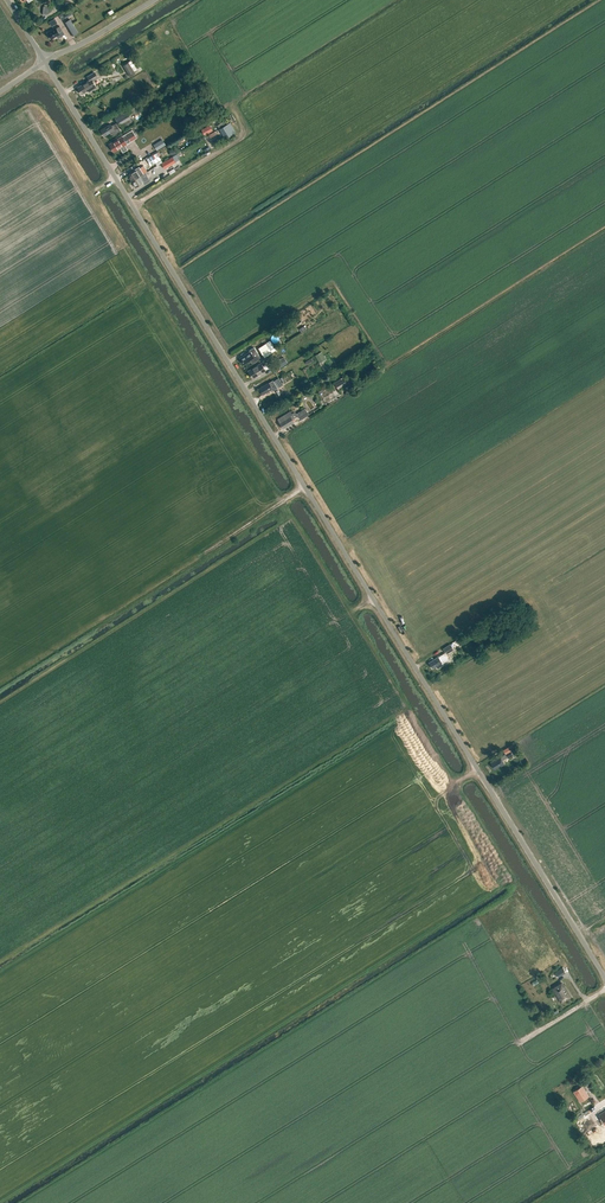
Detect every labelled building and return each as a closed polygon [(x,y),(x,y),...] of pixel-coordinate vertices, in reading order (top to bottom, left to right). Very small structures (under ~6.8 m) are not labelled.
[(62,12),(66,18),(73,14),(70,8),(62,12)] [(70,19),(65,22),(67,26),(70,30),(73,35),(78,32),(75,27),(70,19)] [(62,30),(60,26),(56,28),(47,33),(51,39),(59,33),(59,32),(62,30)] [(123,65),(128,74),(130,77),(135,73),(134,71),(128,61),(123,65)] [(90,91),(96,87),(92,81),(97,77),(94,72),(88,76),(90,80),(78,87),(82,94),(89,90),(90,91)] [(127,123),(132,120),(130,118),(131,117),(127,110),(114,118),(119,125),(125,121),(127,123)] [(125,121),(119,125),(123,131),(134,124),(132,120),(127,123),(125,121)] [(120,130),(116,123),(111,126),(110,124),(100,130),(104,136),(112,131),(114,134),(120,130)] [(228,123),(220,128),(225,138),(234,133),(228,123)] [(209,125),(201,130),(204,136),(213,131),(209,125)] [(115,141),(109,145),(113,151),(119,148),(120,148),(123,152),(127,149),(125,145),(127,144),(130,142),(128,139),(134,135),(132,130),(126,134),(125,134),(114,141),(115,141)] [(162,139),(154,144),(157,150),(166,145),(162,139)] [(161,159),(157,153),(147,159),(151,165),(161,159)] [(173,157),(162,163),(165,169),(176,162),(173,157)] [(132,181),(145,173),(143,174),(143,173),(141,170),(139,168),(139,167),(134,170),(135,171),(128,175),(132,181)] [(145,173),(132,181),(135,187),(143,182),(144,184),(149,181),(145,173)] [(264,357),(276,350),(270,340),(258,348),(264,357)] [(240,358),(244,364),(250,360),(252,363),(261,358),(254,347),(249,350),(250,352),(240,358)] [(322,351),(315,354),(320,363),(326,359),(322,351)] [(275,361),(269,365),(274,372),(280,368),(279,368),(287,363),(283,356),(275,361)] [(263,366),(261,363),(248,371),(252,378),(265,370),(268,368),(266,364),(263,366)] [(338,389),(347,383),(344,378),(335,383),(338,389)] [(283,385),(279,379),(274,382),(273,380),(269,382),(259,388),(263,395),(272,389),(273,391),(279,387),(283,385)] [(309,415),(305,408),(297,414),(294,412),(292,414),(290,411),(277,419),(279,422),(283,429),(284,428),(294,422),(292,419),(298,416),(301,420),(309,415)] [(446,654),(453,649),(450,643),(443,648),(446,654)] [(448,660),(444,653),(438,657),(429,663),(432,668),(436,666),(437,669),(443,665),(442,664),(448,660)] [(508,758),(513,755),(508,747),(503,750),(506,754),(501,757),(500,757),(491,763),(495,769),(501,765),(501,766),(505,764),(502,760),(507,757),(508,758)] [(554,989),(562,1001),(562,1003),(572,997),(569,993),(563,984),(554,989)] [(574,1091),(580,1102),(589,1096),(583,1086),(574,1091)] [(598,1126),(587,1133),(595,1146),(604,1140),(604,1137),(598,1126)]
